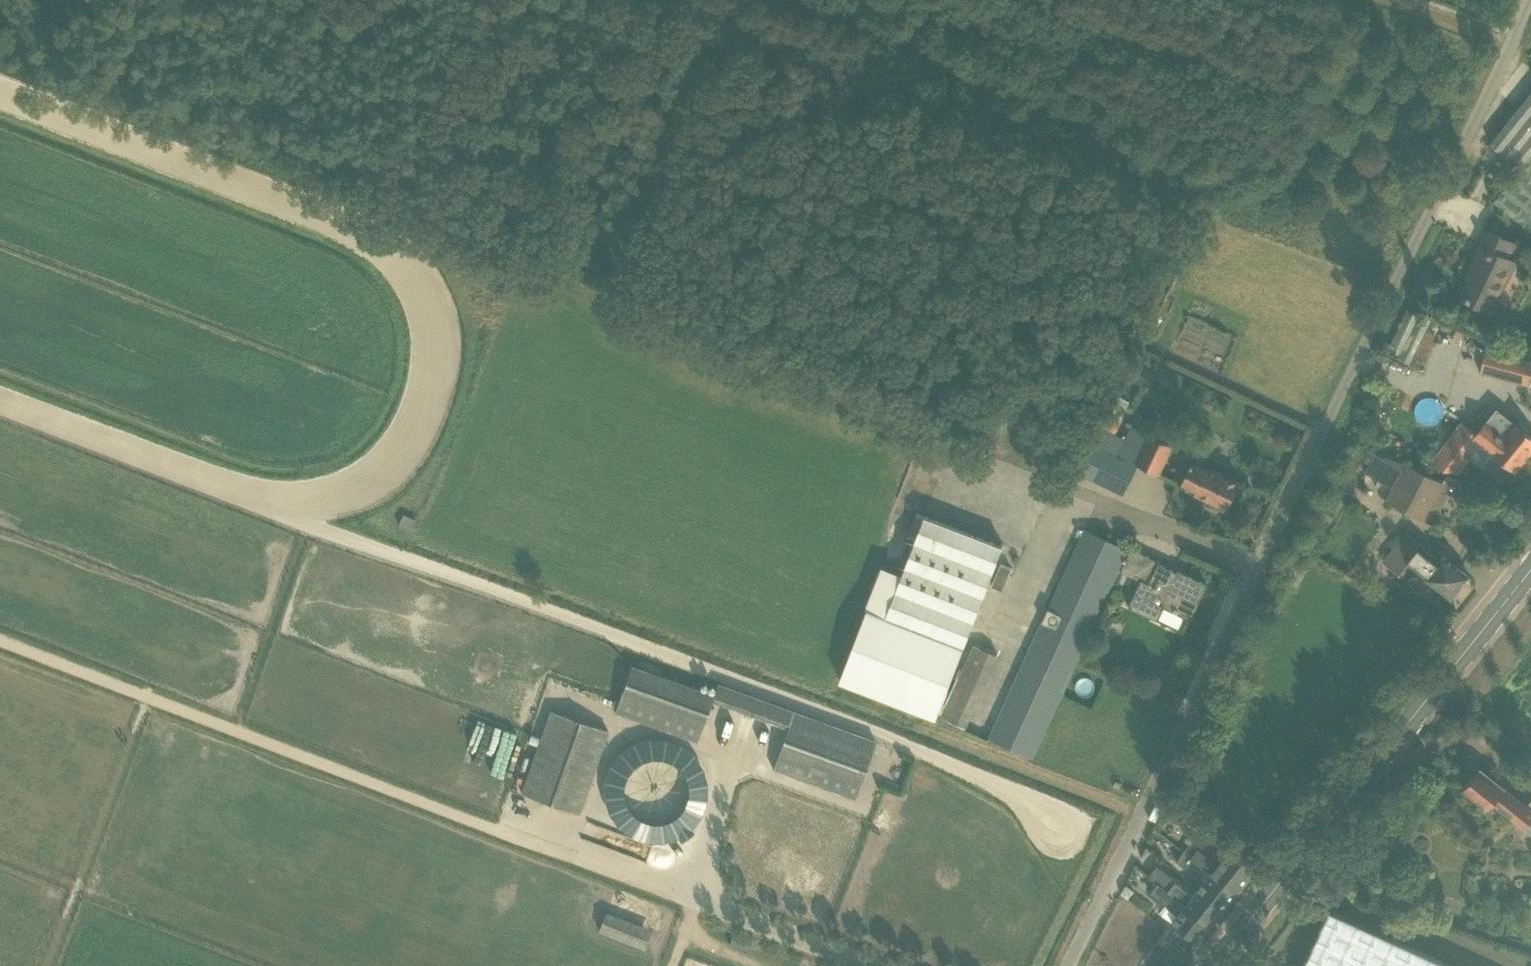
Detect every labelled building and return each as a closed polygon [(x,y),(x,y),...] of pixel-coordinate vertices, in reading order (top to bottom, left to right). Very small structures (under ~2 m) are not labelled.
[(1521,167),(1530,155),(1530,92),(1490,143),(1521,167)] [(1521,167),(1494,202),(1530,231),(1530,155),(1521,167)] [(1492,311),(1512,270),(1517,262),(1508,257),(1515,243),(1487,229),(1470,265),(1474,267),(1460,296),(1492,311)] [(1407,310),(1387,352),(1410,364),(1414,355),(1423,359),(1435,334),(1426,330),(1430,320),(1407,310)] [(1481,371),(1528,384),(1530,375),(1530,361),(1487,348),(1481,371)] [(1102,427),(1116,432),(1122,419),(1121,418),(1128,401),(1118,396),(1109,413),(1102,427)] [(1516,422),(1497,407),(1487,419),(1476,432),(1461,420),(1429,462),(1458,472),(1472,452),(1485,463),(1493,453),(1516,471),(1530,452),(1530,435),(1516,422)] [(1095,444),(1080,473),(1124,494),(1138,465),(1158,474),(1171,445),(1131,423),(1124,436),(1102,427),(1095,444)] [(1405,461),(1385,455),(1374,476),(1392,486),(1385,498),(1432,523),(1448,493),(1461,500),(1467,488),(1445,477),(1443,480),(1405,461)] [(1228,507),(1240,481),(1208,466),(1206,468),(1192,461),(1182,481),(1197,488),(1195,491),(1228,507)] [(990,579),(1000,555),(1003,546),(925,516),(902,574),(881,566),(865,609),(867,609),(839,682),(936,719),(990,579)] [(1076,663),(1128,549),(1084,530),(989,737),(1033,757),(1076,663)] [(1469,575),(1464,572),(1444,555),(1439,560),(1419,543),(1421,541),(1406,530),(1382,560),(1404,577),(1412,566),(1451,597),(1469,575)] [(1120,569),(1136,577),(1141,579),(1129,605),(1156,617),(1163,603),(1190,617),(1207,584),(1177,569),(1177,571),(1159,563),(1159,561),(1131,547),(1120,569)] [(1001,563),(992,585),(1003,589),(1011,567),(1001,563)] [(967,727),(999,653),(976,643),(944,717),(967,727)] [(630,667),(615,711),(698,741),(712,699),(713,696),(630,667)] [(551,710),(521,793),(578,813),(608,730),(551,710)] [(876,741),(793,711),(788,727),(773,768),(855,798),(876,741)] [(626,730),(597,819),(686,848),(715,758),(626,730)] [(1526,805),(1480,767),(1464,788),(1488,808),(1493,802),(1526,828),(1530,832),(1530,799),(1526,805)] [(1233,848),(1225,857),(1215,848),(1209,856),(1191,841),(1184,851),(1236,892),(1257,866),(1233,848)] [(1184,851),(1177,860),(1204,880),(1197,887),(1224,908),(1236,892),(1184,851)] [(1149,874),(1159,882),(1158,882),(1211,924),(1224,908),(1197,887),(1192,893),(1158,864),(1149,874)] [(1173,921),(1198,941),(1211,924),(1158,882),(1151,891),(1179,913),(1173,921)] [(1326,911),(1300,965),(1446,965),(1326,911)] [(644,949),(648,939),(602,921),(598,932),(644,949)]
